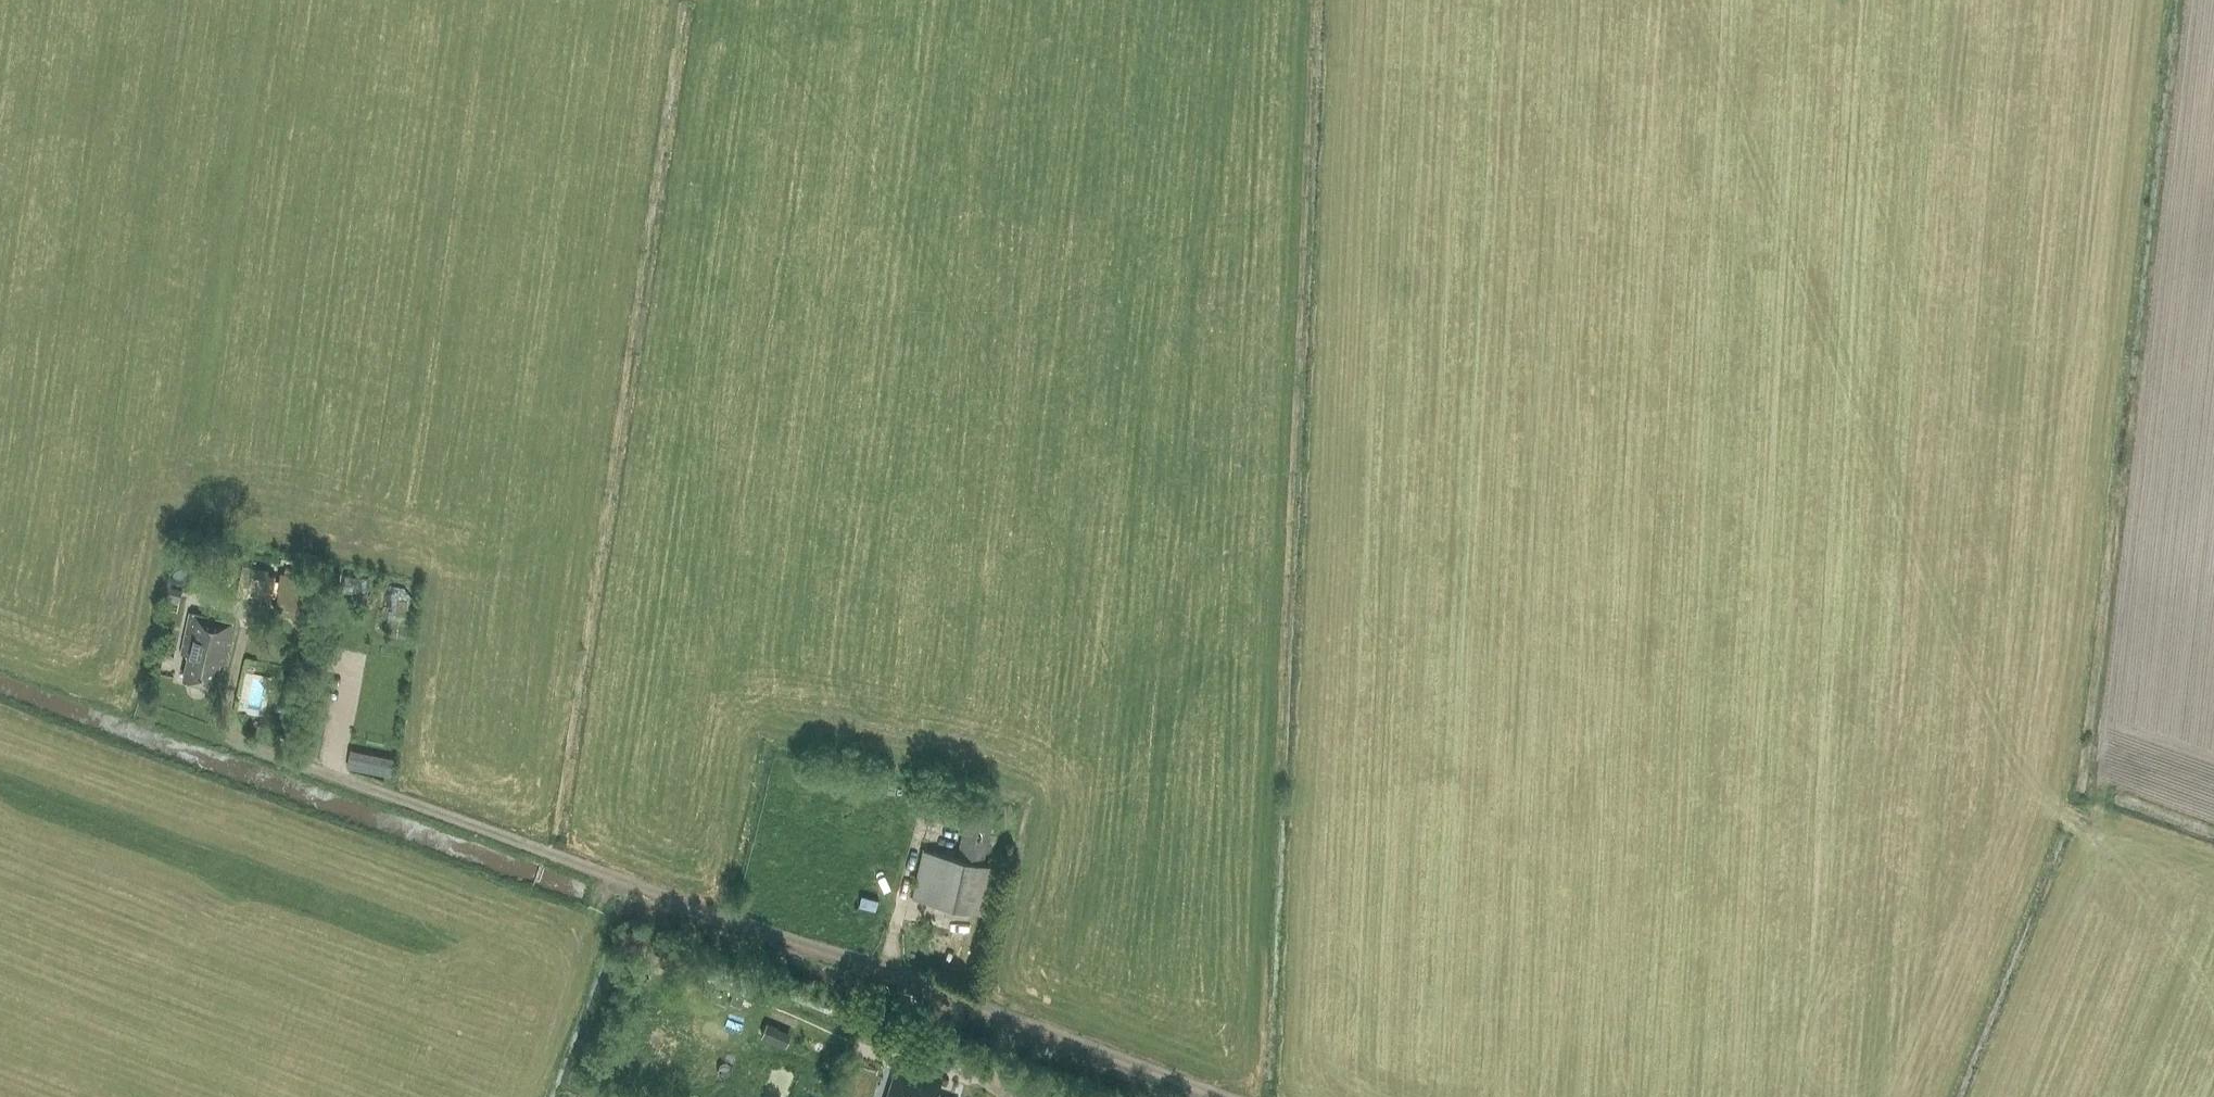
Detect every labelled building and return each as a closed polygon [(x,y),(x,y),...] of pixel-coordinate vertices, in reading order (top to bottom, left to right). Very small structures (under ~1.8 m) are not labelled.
[(277,573),(243,566),(237,597),(271,604),(277,573)] [(311,619),(318,584),(281,577),(277,596),(274,612),(311,619)] [(226,664),(235,623),(190,614),(182,653),(189,655),(184,680),(215,686),(220,663),(226,664)] [(396,773),(399,753),(356,748),(353,768),(396,773)] [(913,898),(972,911),(988,914),(998,867),(983,864),(994,813),(970,808),(961,848),(963,849),(960,859),(924,851),(913,898)] [(789,1042),(794,1029),(772,1021),(767,1035),(789,1042)] [(935,1096),(942,1079),(900,1065),(889,1096),(936,1096),(935,1096)]
